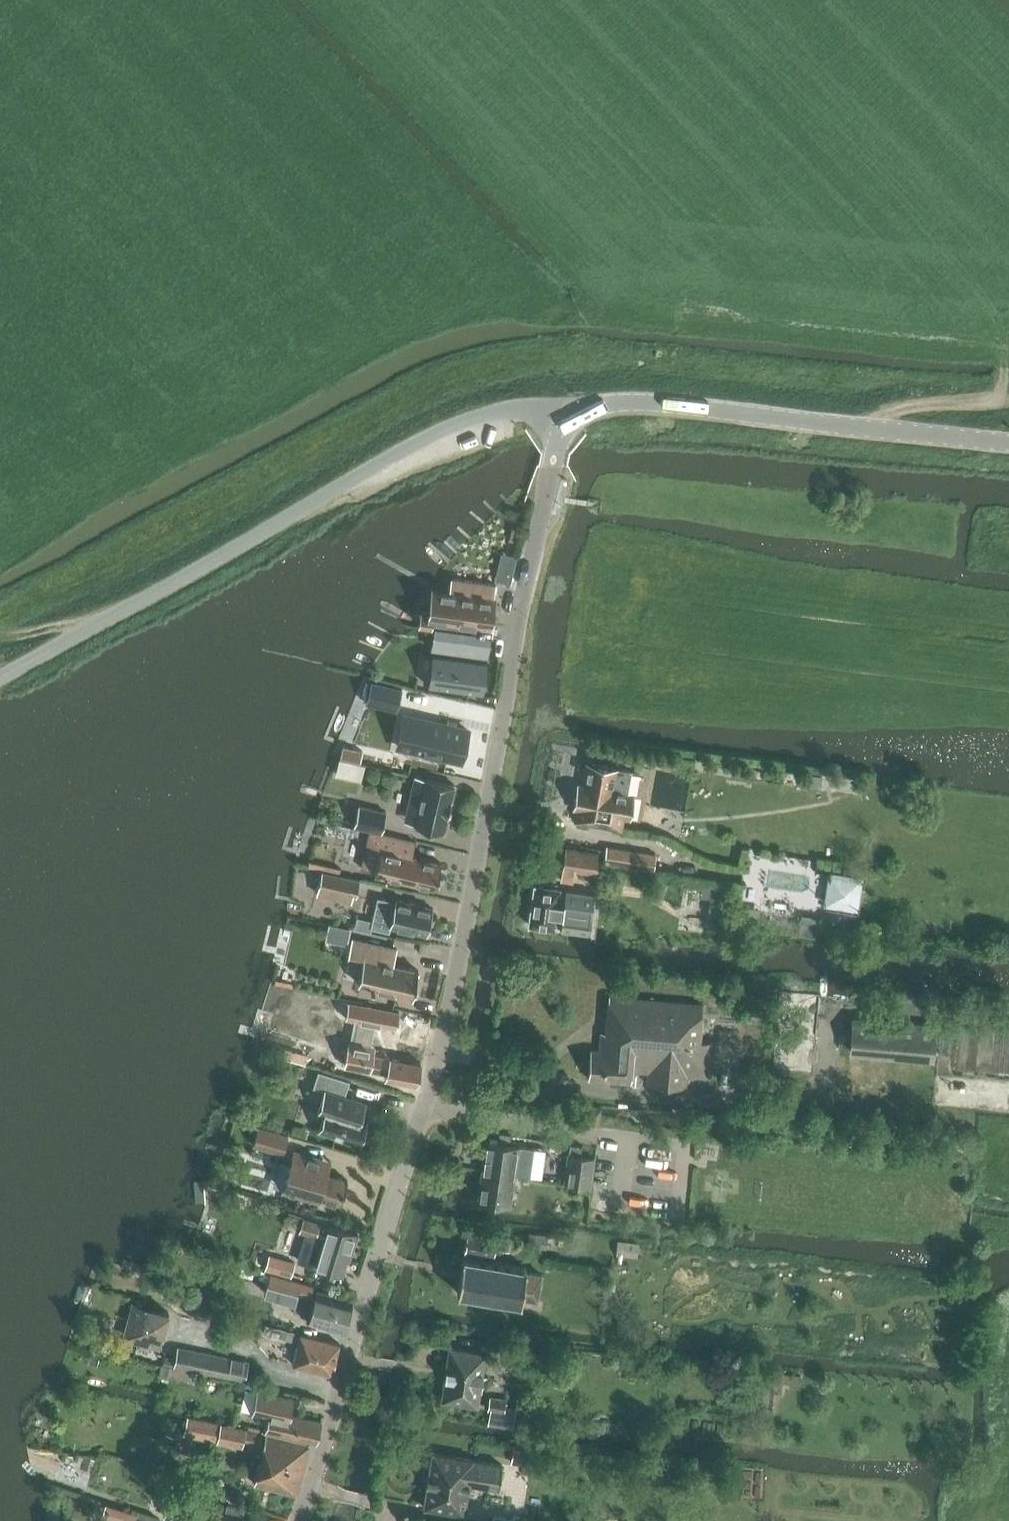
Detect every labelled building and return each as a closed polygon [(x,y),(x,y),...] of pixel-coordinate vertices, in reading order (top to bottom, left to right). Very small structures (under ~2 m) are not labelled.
[(518,571),(522,550),(512,548),(508,569),(518,571)] [(421,612),(419,625),(435,627),(492,636),(493,628),(491,627),(496,588),(451,582),(448,603),(435,601),(434,613),(421,612)] [(492,636),(435,627),(432,648),(490,657),(492,636)] [(432,654),(432,655),(436,656),(432,686),(428,685),(428,686),(483,694),(488,662),(432,654)] [(371,681),(365,703),(397,711),(402,689),(371,681)] [(406,716),(399,747),(461,762),(468,730),(406,716)] [(353,749),(350,760),(360,762),(363,751),(353,749)] [(635,796),(628,794),(632,772),(587,763),(583,786),(578,785),(574,809),(578,810),(575,822),(607,828),(608,827),(622,829),(624,819),(630,820),(635,796)] [(405,822),(415,824),(445,831),(456,784),(426,777),(426,778),(416,775),(405,822)] [(355,825),(382,832),(387,812),(359,805),(355,825)] [(416,842),(371,831),(362,867),(375,871),(375,874),(435,888),(441,862),(413,855),(416,842)] [(561,879),(573,881),(575,870),(595,873),(599,852),(566,848),(561,879)] [(605,864),(644,870),(653,871),(656,855),(608,848),(605,864)] [(775,865),(774,879),(797,880),(797,866),(775,865)] [(360,880),(322,871),(317,893),(351,901),(353,895),(356,895),(360,880)] [(863,876),(829,871),(824,906),(858,910),(863,876)] [(535,886),(530,926),(554,929),(556,918),(562,918),(563,907),(558,906),(560,890),(535,886)] [(373,921),(371,927),(372,927),(389,931),(390,927),(427,935),(433,909),(396,900),(395,902),(378,898),(373,921)] [(419,970),(393,964),(397,949),(352,938),(347,958),(363,961),(358,983),(413,996),(419,970)] [(710,1078),(713,1043),(699,1041),(703,1005),(609,997),(606,1033),(602,1033),(600,1052),(591,1051),(588,1080),(631,1083),(632,1071),(648,1073),(648,1085),(686,1088),(687,1076),(710,1078)] [(364,1006),(362,1020),(397,1026),(399,1012),(364,1006)] [(849,1052),(930,1058),(934,1059),(937,1024),(852,1017),(849,1052)] [(984,1053),(1000,1054),(1000,1038),(984,1038),(984,1053)] [(371,1070),(372,1067),(388,1070),(386,1078),(417,1084),(421,1064),(374,1055),(376,1047),(349,1042),(344,1065),(371,1070)] [(314,1087),(325,1091),(318,1113),(324,1115),(319,1131),(359,1144),(367,1120),(360,1118),(365,1102),(344,1096),(349,1081),(319,1072),(314,1087)] [(253,1145),(282,1153),(287,1136),(259,1128),(253,1145)] [(486,1142),(482,1172),(514,1176),(518,1146),(486,1142)] [(274,1187),(319,1200),(320,1197),(341,1204),(348,1181),(326,1174),(330,1161),(294,1151),(290,1163),(282,1161),(274,1187)] [(577,1186),(581,1156),(568,1154),(564,1184),(577,1186)] [(581,1156),(577,1186),(590,1188),(594,1158),(581,1156)] [(510,1206),(514,1176),(482,1172),(478,1201),(510,1206)] [(298,1262),(314,1267),(341,1275),(349,1251),(351,1252),(356,1234),(327,1225),(327,1226),(304,1219),(300,1231),(307,1233),(298,1262)] [(468,1231),(465,1251),(494,1256),(495,1246),(509,1248),(511,1238),(468,1231)] [(529,1234),(528,1247),(547,1248),(548,1235),(529,1234)] [(640,1242),(619,1240),(617,1254),(638,1256),(640,1242)] [(294,1263),(269,1255),(265,1269),(291,1276),(294,1263)] [(460,1275),(457,1293),(462,1294),(521,1303),(522,1299),(537,1301),(542,1275),(526,1272),(527,1268),(463,1258),(460,1275)] [(295,1302),(298,1293),(314,1297),(307,1322),(342,1332),(351,1301),(312,1290),(314,1286),(300,1283),(270,1274),(264,1293),(295,1302)] [(132,1303),(123,1339),(159,1348),(168,1312),(132,1303)] [(299,1342),(293,1365),(332,1375),(339,1344),(257,1325),(255,1332),(299,1342)] [(185,1369),(245,1382),(249,1363),(189,1350),(178,1347),(174,1367),(185,1369)] [(449,1349),(442,1400),(477,1406),(485,1354),(449,1349)] [(161,1376),(171,1378),(180,1380),(182,1370),(163,1366),(161,1376)] [(316,1444),(321,1421),(290,1415),(294,1399),(257,1391),(252,1414),(268,1417),(265,1432),(316,1444)] [(488,1424),(511,1428),(514,1408),(505,1406),(506,1398),(490,1396),(488,1408),(491,1409),(488,1424)] [(244,1442),(263,1446),(262,1451),(254,1484),(297,1494),(309,1444),(246,1430),(189,1417),(186,1435),(243,1446),(244,1442)] [(515,1448),(514,1463),(528,1464),(529,1450),(515,1448)] [(433,1453),(424,1508),(465,1514),(469,1484),(499,1489),(503,1465),(474,1461),(474,1460),(433,1453)] [(181,1499),(199,1504),(202,1494),(184,1489),(181,1499)] [(242,1518),(203,1507),(202,1508),(171,1498),(164,1517),(177,1520),(197,1520),(198,1516),(215,1520),(250,1520),(242,1518)] [(122,1520),(146,1520),(135,1517),(136,1514),(105,1503),(101,1514),(122,1520)]
